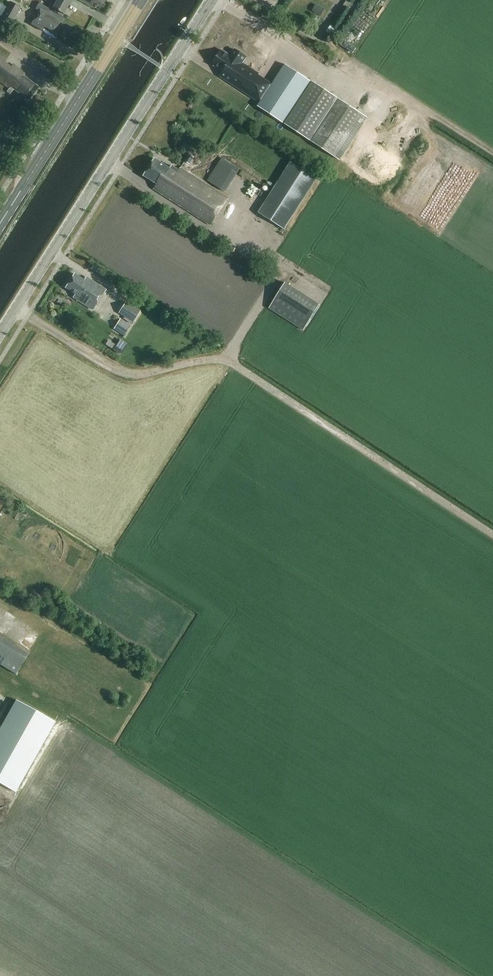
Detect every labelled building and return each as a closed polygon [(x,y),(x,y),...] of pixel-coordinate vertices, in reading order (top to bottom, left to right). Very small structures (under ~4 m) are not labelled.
[(51,0),(55,3),(52,8),(64,15),(72,1),(71,0),(51,0)] [(91,6),(93,4),(101,9),(106,1),(105,0),(82,0),(91,6)] [(13,23),(22,7),(10,1),(1,16),(13,23)] [(35,9),(39,11),(40,9),(46,13),(49,9),(38,3),(35,9)] [(316,4),(312,11),(321,16),(325,10),(316,4)] [(58,24),(60,21),(46,13),(40,9),(39,11),(37,14),(34,12),(31,17),(34,19),(32,23),(44,30),(46,27),(55,31),(57,27),(58,27),(59,25),(58,24)] [(11,23),(1,17),(0,20),(0,28),(6,31),(11,23)] [(312,35),(310,40),(321,46),(324,41),(312,35)] [(247,57),(235,49),(230,56),(222,50),(212,65),(223,72),(220,76),(246,94),(259,74),(243,63),(247,57)] [(5,62),(7,60),(0,54),(0,83),(9,90),(11,87),(28,101),(39,87),(24,76),(26,74),(13,64),(11,67),(5,62)] [(257,106),(283,123),(312,81),(286,64),(272,84),(260,102),(257,106)] [(339,160),(367,118),(314,82),(285,125),(339,160)] [(190,164),(194,157),(189,154),(185,161),(190,164)] [(171,168),(155,158),(144,176),(157,185),(154,190),(211,226),(229,198),(181,167),(179,170),(173,165),(171,168)] [(284,231),(317,180),(291,163),(258,214),(284,231)] [(134,164),(131,181),(139,182),(142,165),(134,164)] [(239,194),(232,210),(244,215),(251,199),(239,194)] [(311,196),(303,213),(310,216),(318,199),(311,196)] [(111,282),(114,278),(94,264),(91,269),(111,282)] [(84,280),(74,274),(65,288),(75,294),(73,297),(93,310),(106,290),(86,277),(84,280)] [(304,332),(320,307),(285,284),(269,310),(304,332)] [(133,322),(141,311),(126,301),(119,313),(133,322)] [(124,335),(130,325),(120,319),(114,329),(124,335)] [(117,346),(113,351),(119,355),(126,344),(120,341),(117,346)] [(103,357),(110,347),(105,343),(97,353),(103,357)] [(89,349),(96,352),(98,347),(91,344),(89,349)] [(73,350),(71,355),(95,368),(98,363),(73,350)] [(29,654),(0,636),(0,664),(16,674),(29,654)] [(54,721),(16,700),(0,729),(0,784),(15,792),(54,721)]
